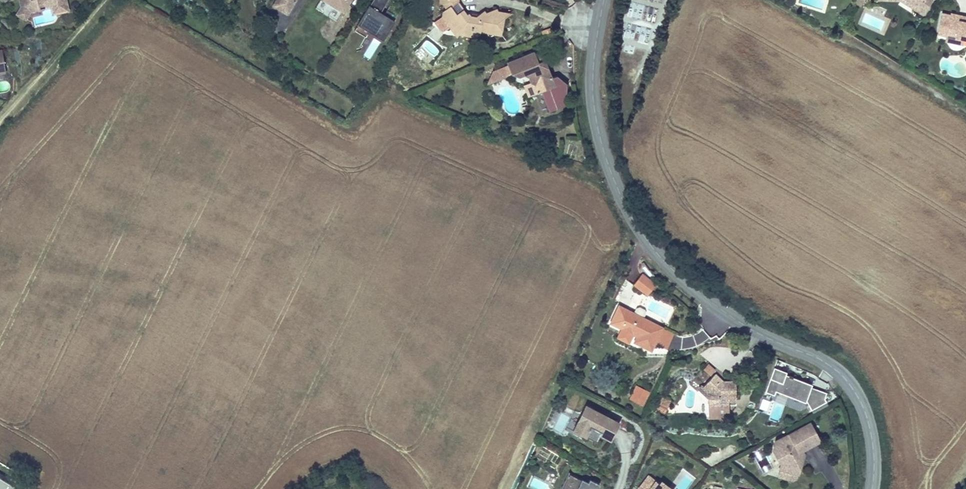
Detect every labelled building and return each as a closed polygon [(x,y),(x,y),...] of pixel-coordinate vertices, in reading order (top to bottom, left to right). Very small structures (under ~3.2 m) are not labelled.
[(67,0),(22,0),(23,7),(30,11),(42,8),(42,10),(45,9),(45,7),(52,6),(56,5),(60,8),(61,12),(69,10),(67,0)] [(278,0),(273,0),(271,3),(286,12),(289,7),(278,0)] [(325,0),(318,0),(314,7),(335,20),(341,10),(325,0)] [(341,10),(348,0),(325,0),(341,10)] [(402,9),(394,4),(391,9),(390,11),(387,9),(388,7),(393,0),(377,0),(362,25),(373,32),(376,27),(381,19),(394,27),(401,16),(398,15),(402,9)] [(442,3),(442,5),(438,6),(440,18),(449,21),(449,23),(459,30),(459,32),(472,36),(476,34),(477,30),(483,31),(483,33),(484,34),(485,35),(488,33),(489,32),(497,33),(501,13),(495,12),(492,9),(490,7),(483,10),(478,10),(470,14),(465,13),(461,13),(457,5),(450,9),(447,1),(450,0),(440,0),(442,3)] [(906,0),(904,0),(902,2),(899,7),(912,16),(914,14),(922,19),(934,0),(926,0),(920,9),(906,0)] [(920,9),(926,0),(906,0),(920,9)] [(61,12),(60,8),(56,5),(52,6),(54,13),(61,12)] [(636,21),(654,19),(653,5),(635,6),(636,21)] [(27,17),(30,11),(23,7),(20,14),(27,17)] [(957,27),(960,22),(952,17),(951,19),(943,14),(932,33),(940,38),(941,36),(947,40),(946,42),(955,47),(961,51),(965,58),(965,32),(957,27)] [(458,36),(459,32),(459,30),(449,23),(449,21),(440,18),(447,27),(452,34),(458,36)] [(381,19),(376,27),(389,35),(394,27),(381,19)] [(955,47),(946,42),(947,40),(941,36),(940,38),(932,33),(929,36),(937,41),(937,42),(952,52),(955,47)] [(564,83),(553,77),(548,79),(540,61),(534,64),(530,52),(504,62),(504,64),(508,74),(516,77),(519,76),(524,77),(526,82),(526,84),(530,86),(533,94),(539,91),(548,111),(564,104),(564,83)] [(538,56),(530,52),(534,64),(540,61),(538,56)] [(504,64),(488,71),(492,80),(508,74),(504,64)] [(492,80),(488,71),(482,82),(483,84),(492,80)] [(530,86),(526,84),(521,86),(525,97),(533,94),(530,86)] [(651,281),(640,272),(633,283),(644,291),(651,281)] [(637,317),(640,310),(640,308),(630,303),(628,304),(625,311),(637,317)] [(637,317),(625,311),(615,306),(607,324),(618,329),(629,334),(633,336),(631,341),(647,349),(650,344),(658,327),(637,317)] [(669,332),(658,327),(650,344),(651,346),(662,346),(669,332)] [(629,334),(618,329),(614,338),(625,343),(629,334)] [(709,374),(711,372),(704,365),(700,369),(706,376),(709,374)] [(787,371),(774,366),(765,391),(774,395),(776,390),(806,400),(811,410),(827,401),(825,397),(827,392),(811,386),(812,383),(786,373),(787,371)] [(700,395),(700,399),(708,407),(721,408),(722,403),(730,404),(732,386),(718,384),(711,375),(699,387),(703,391),(700,395)] [(644,405),(649,390),(634,385),(629,400),(644,405)] [(694,392),(700,399),(700,395),(703,391),(699,387),(694,392)] [(657,414),(664,401),(655,396),(648,409),(657,414)] [(608,434),(615,420),(605,415),(604,417),(601,415),(602,414),(583,404),(573,423),(584,428),(582,433),(582,434),(594,440),(598,432),(599,430),(608,434)] [(804,450),(822,441),(810,420),(778,437),(773,450),(779,463),(779,469),(798,474),(800,475),(806,454),(804,450)] [(584,428),(573,423),(571,428),(582,433),(584,428)] [(797,477),(798,474),(779,469),(779,476),(793,480),(797,477)] [(597,482),(588,477),(586,480),(567,471),(558,488),(560,488),(594,488),(597,482)] [(553,484),(556,477),(549,473),(545,481),(553,484)] [(648,474),(637,488),(638,488),(674,488),(661,479),(659,482),(648,474)]
